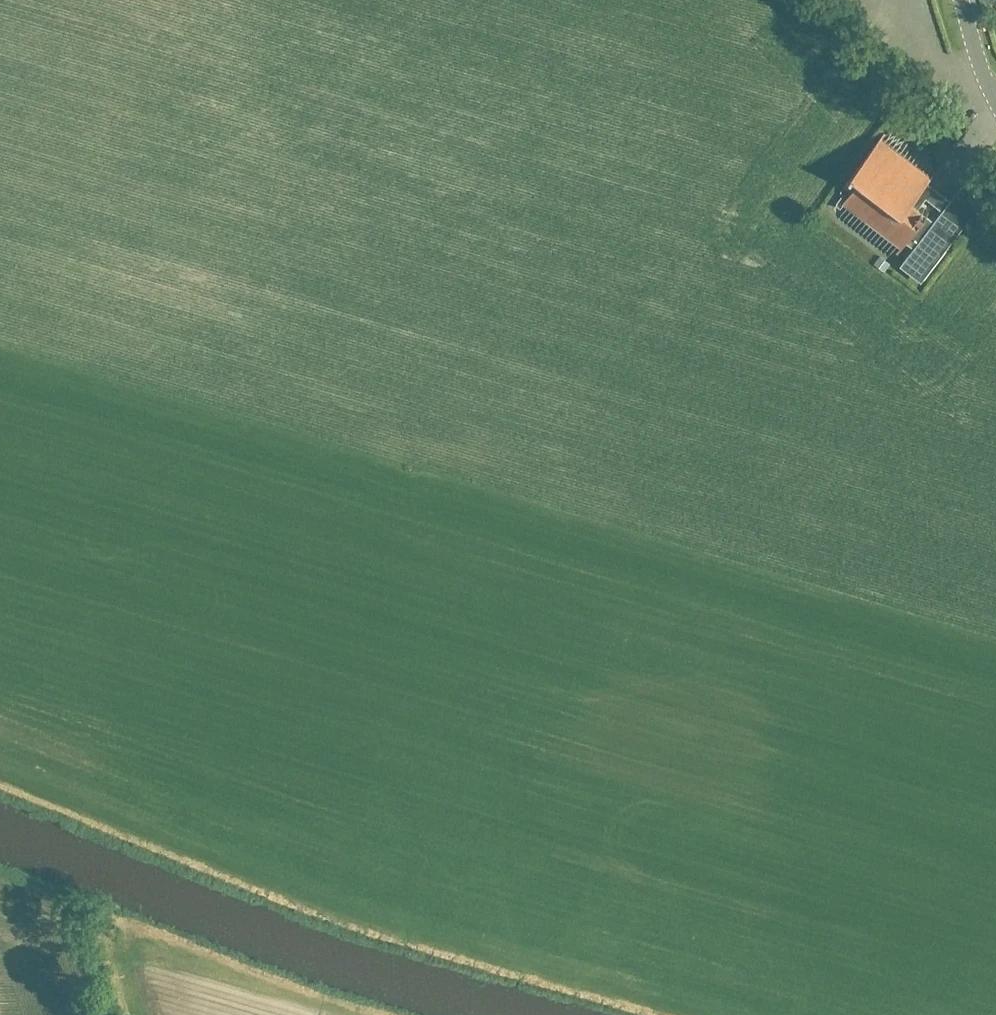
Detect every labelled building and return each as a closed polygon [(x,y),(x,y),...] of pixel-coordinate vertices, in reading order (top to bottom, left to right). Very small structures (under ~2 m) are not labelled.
[(882,135),(840,189),(842,190),(844,188),(850,192),(836,209),(838,210),(842,204),(900,246),(895,252),(896,253),(903,244),(910,250),(907,255),(900,264),(921,281),(928,271),(971,216),(973,212),(973,207),(970,204),(965,200),(963,199),(956,208),(949,203),(925,185),(933,175),(932,174),(927,180),(879,142),(883,136),(882,135)]
